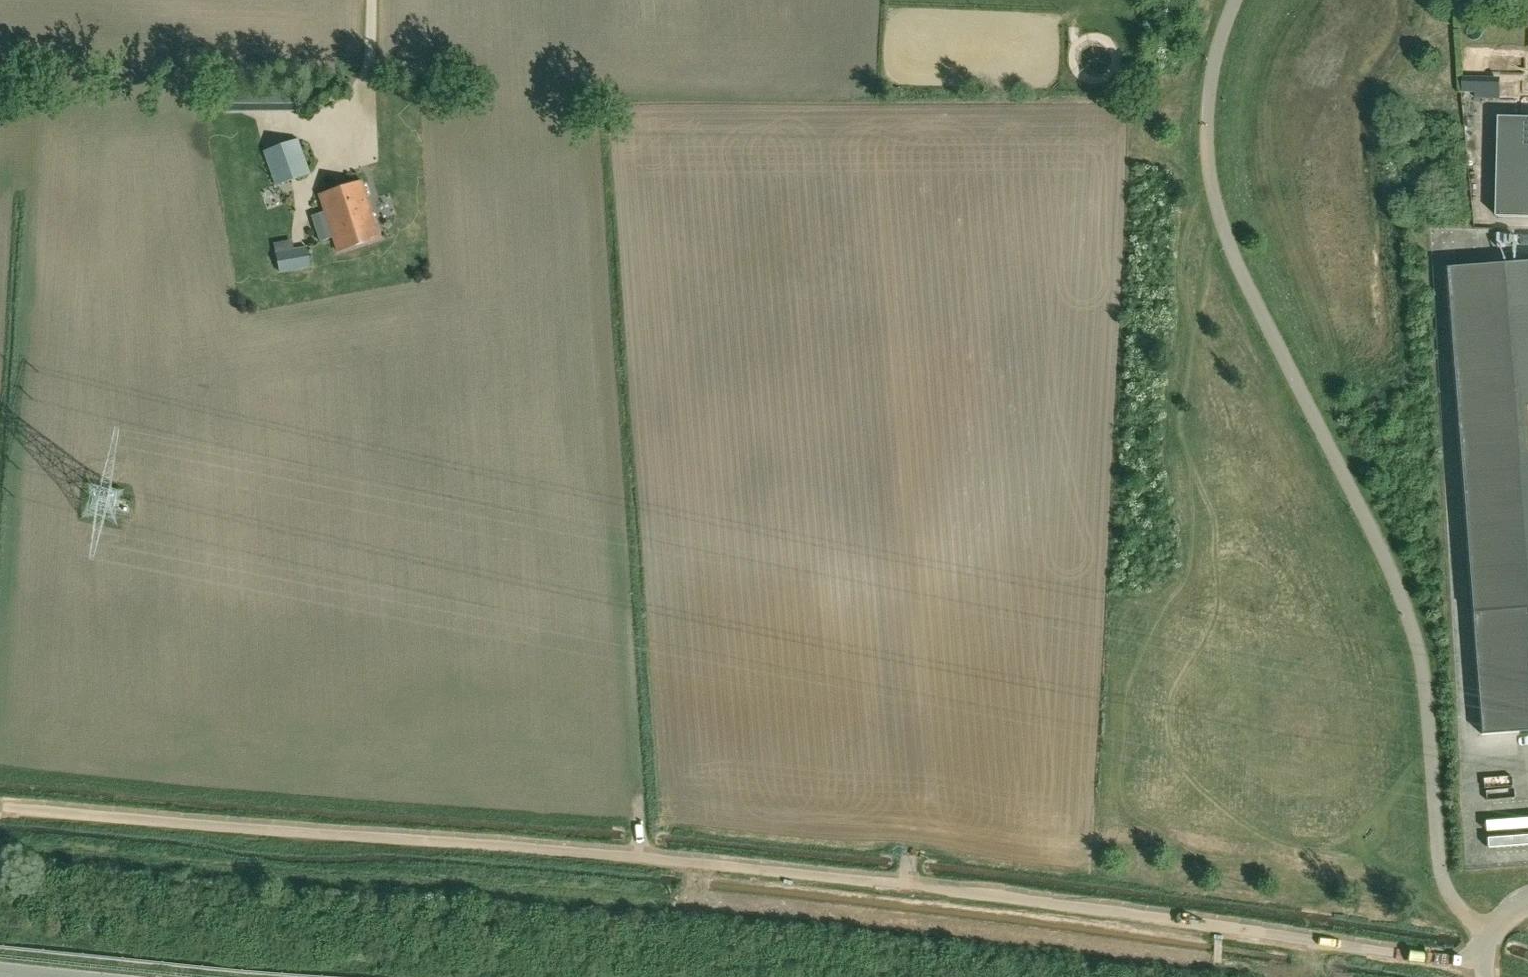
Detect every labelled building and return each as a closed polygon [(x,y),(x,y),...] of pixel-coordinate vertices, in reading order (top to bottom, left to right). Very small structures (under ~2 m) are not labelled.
[(1501,77),(1464,76),(1463,92),(1475,93),(1475,98),(1500,99),(1501,77)] [(301,109),(301,91),(217,91),(217,109),(301,109)] [(1499,116),(1496,216),(1527,217),(1527,117),(1499,116)] [(276,186),(310,174),(298,139),(264,152),(276,186)] [(362,181),(319,195),(325,211),(312,216),(320,242),(333,237),(337,251),(380,237),(362,181)] [(310,267),(307,247),(276,253),(279,272),(310,267)] [(1445,268),(1482,735),(1527,731),(1527,261),(1505,263),(1445,268)]
